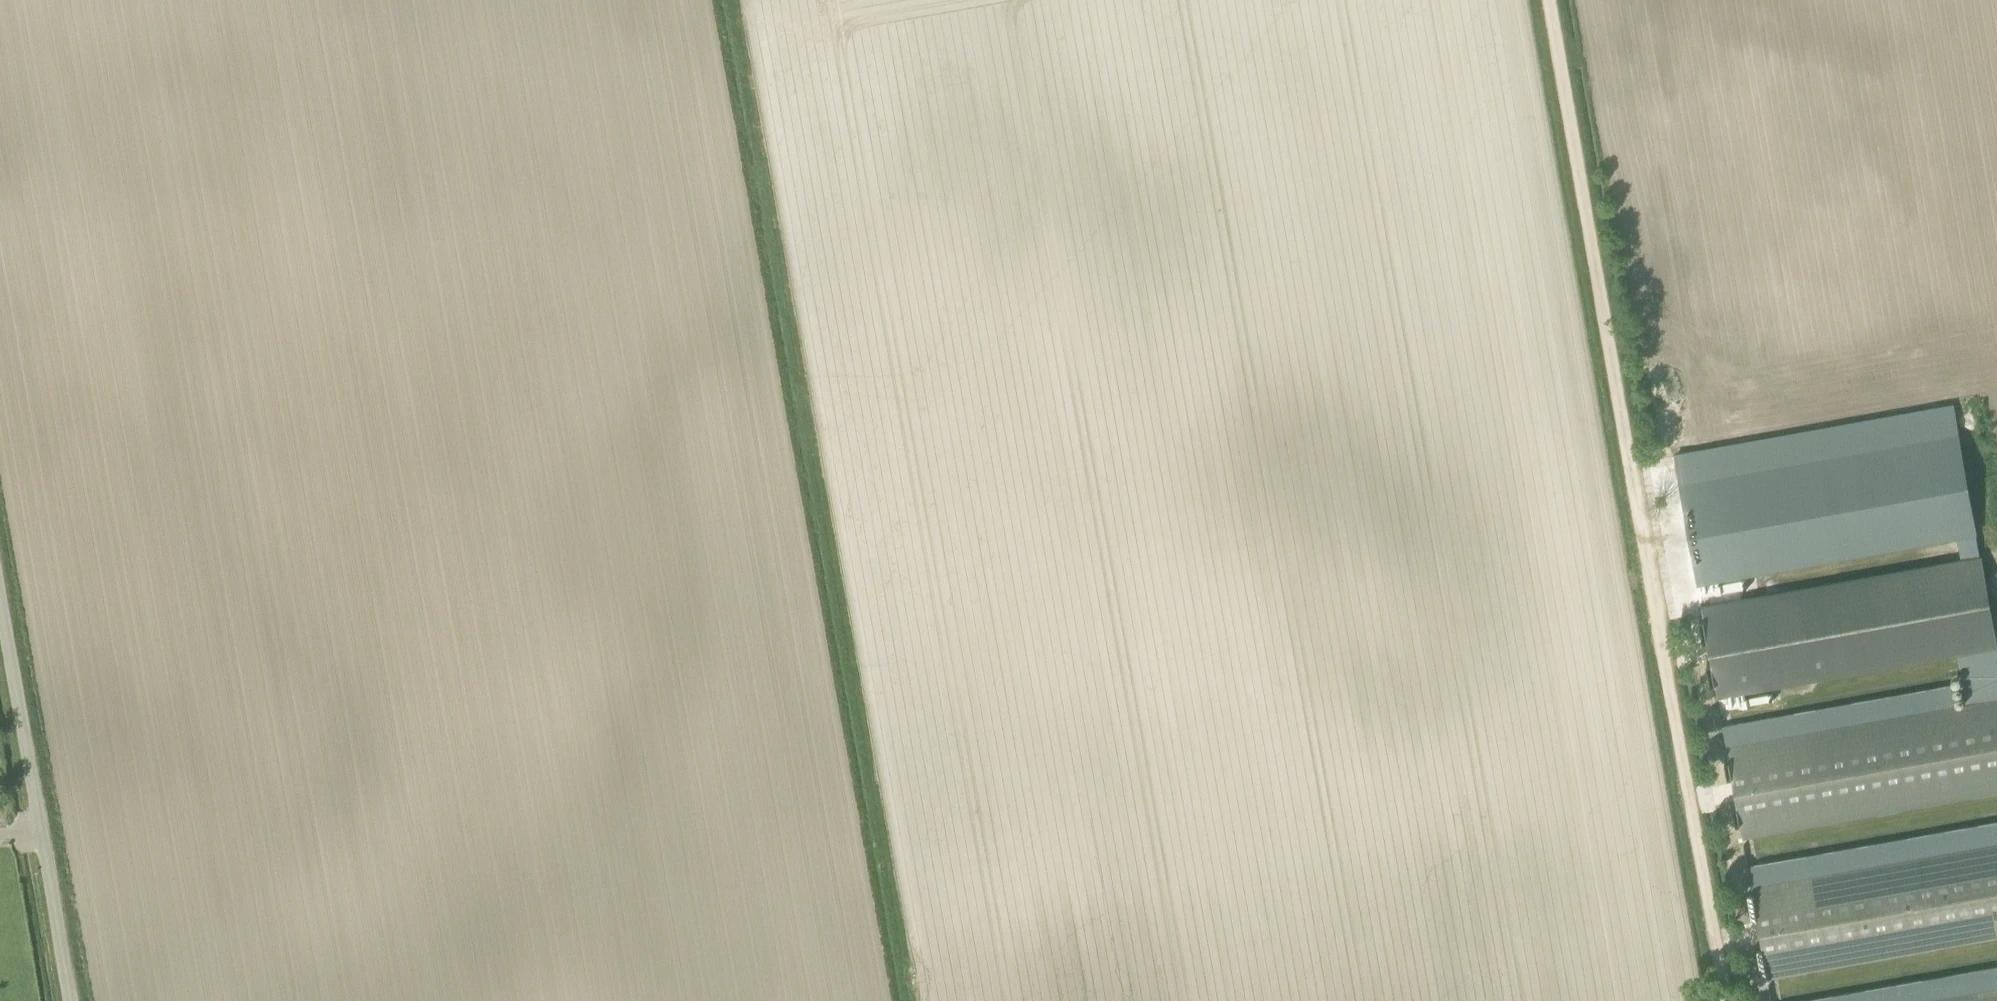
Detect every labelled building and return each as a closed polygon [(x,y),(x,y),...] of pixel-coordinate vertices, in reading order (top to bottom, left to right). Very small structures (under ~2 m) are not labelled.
[(1958,653),(1967,704),(1996,699),(1996,650),(1996,646),(1981,557),(1979,557),(1974,534),(1976,533),(1952,405),(1673,457),(1697,582),(1956,536),(1962,560),(1787,591),(1701,607),(1717,696),(1958,653)] [(1996,699),(1954,706),(1951,684),(1735,724),(1723,727),(1742,836),(1996,790),(1996,699)] [(1767,976),(1996,935),(1996,820),(1747,865),(1767,976)] [(1791,1000),(1996,1000),(1996,965),(1791,1000)]
